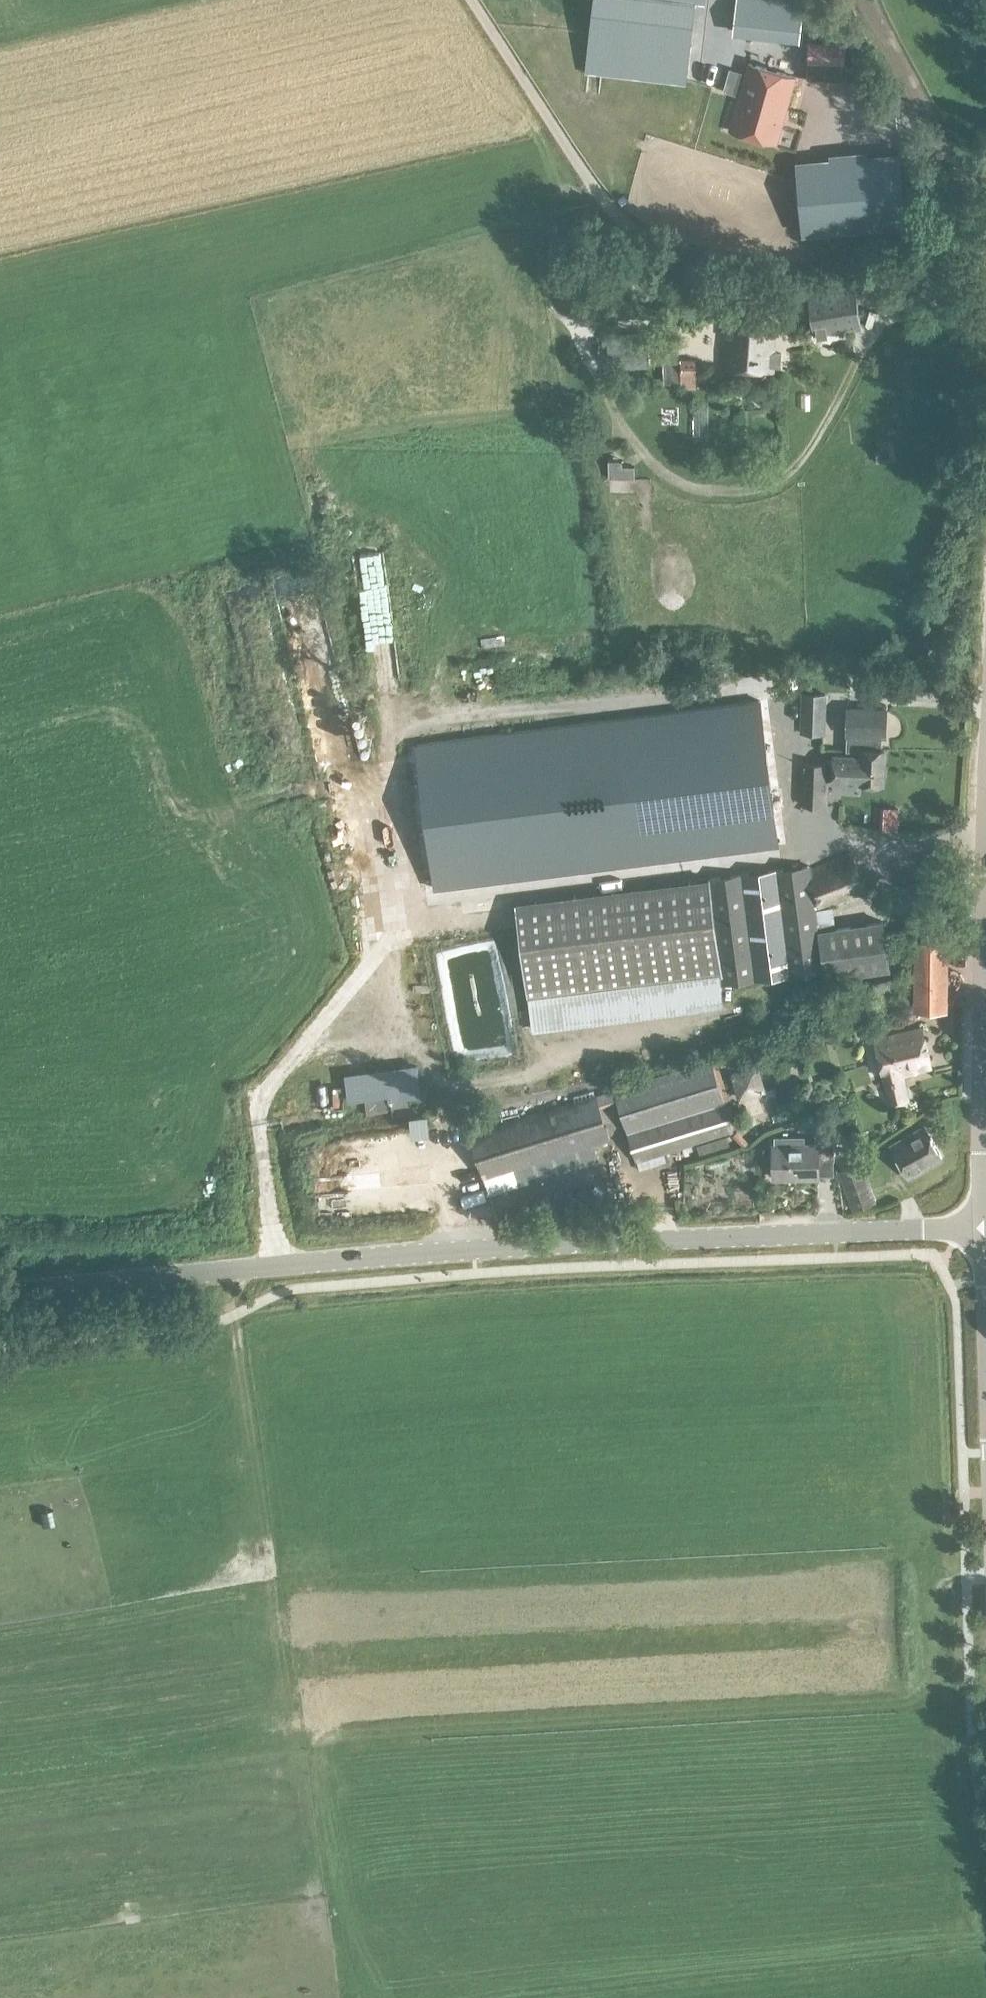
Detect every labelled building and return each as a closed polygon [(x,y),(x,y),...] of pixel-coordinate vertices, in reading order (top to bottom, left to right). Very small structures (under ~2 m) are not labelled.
[(591,35),(610,37),(606,74),(686,83),(695,0),(595,0),(591,35)] [(735,36),(799,42),(803,0),(739,0),(735,36)] [(810,39),(810,62),(844,64),(845,41),(810,39)] [(748,63),(731,129),(776,140),(793,74),(748,63)] [(804,236),(853,231),(910,227),(903,152),(798,161),(799,178),(804,236)] [(854,284),(810,292),(815,335),(860,327),(854,284)] [(773,363),(773,352),(775,311),(728,309),(726,368),(773,370),(773,363)] [(647,331),(605,334),(608,370),(647,367),(647,331)] [(682,383),(682,373),(682,358),(671,359),(664,359),(663,383),(682,383)] [(682,358),(682,373),(682,383),(688,383),(687,388),(698,388),(698,373),(698,358),(682,358)] [(649,371),(624,370),(624,378),(649,379),(649,371)] [(607,457),(608,478),(634,477),(633,463),(621,463),(621,456),(607,457)] [(858,701),(858,683),(845,683),(845,702),(858,701)] [(801,693),(800,733),(825,734),(827,694),(801,693)] [(847,733),(882,734),(886,734),(887,709),(847,707),(847,733)] [(882,734),(847,733),(846,751),(861,751),(861,749),(882,750),(882,734)] [(861,749),(861,751),(861,756),(834,755),(833,780),(845,781),(845,784),(854,784),(855,782),(864,783),(864,786),(866,787),(869,788),(873,788),(876,788),(879,786),(879,783),(883,783),(885,750),(882,750),(861,749)] [(800,762),(799,805),(828,806),(829,762),(800,762)] [(647,787),(549,795),(552,829),(575,827),(577,850),(596,849),(595,841),(612,839),(610,817),(630,815),(629,805),(649,804),(647,787)] [(851,850),(811,868),(801,872),(816,904),(819,912),(833,905),(869,889),(851,850)] [(629,889),(515,904),(528,1000),(720,975),(708,879),(654,886),(629,889)] [(884,919),(836,926),(819,929),(817,929),(824,971),(825,979),(892,969),(884,919)] [(914,939),(913,1012),(948,1012),(948,940),(914,939)] [(894,979),(880,984),(884,997),(899,992),(894,979)] [(878,1051),(873,1056),(875,1064),(881,1066),(890,1103),(908,1099),(902,1073),(931,1066),(921,1028),(875,1039),(878,1051)] [(711,1059),(613,1089),(636,1162),(735,1131),(711,1059)] [(599,1160),(594,1144),(611,1138),(597,1093),(469,1133),(483,1178),(514,1169),(519,1185),(599,1160)] [(367,1112),(389,1108),(388,1097),(365,1101),(367,1112)] [(425,1112),(407,1114),(409,1131),(427,1129),(425,1112)] [(924,1126),(890,1145),(907,1176),(941,1157),(924,1126)] [(834,1128),(815,1129),(815,1142),(815,1143),(815,1144),(817,1144),(818,1160),(819,1160),(820,1160),(833,1159),(833,1160),(835,1160),(834,1128)] [(776,1145),(773,1146),(774,1180),(818,1180),(818,1178),(818,1160),(817,1144),(815,1144),(804,1144),(804,1137),(775,1137),(776,1145)] [(423,1143),(409,1142),(409,1159),(422,1160),(423,1143)] [(862,1161),(838,1170),(852,1209),(853,1209),(877,1201),(862,1161)] [(655,1179),(674,1174),(671,1164),(652,1169),(655,1179)] [(378,1227),(398,1219),(394,1209),(374,1217),(378,1227)]
